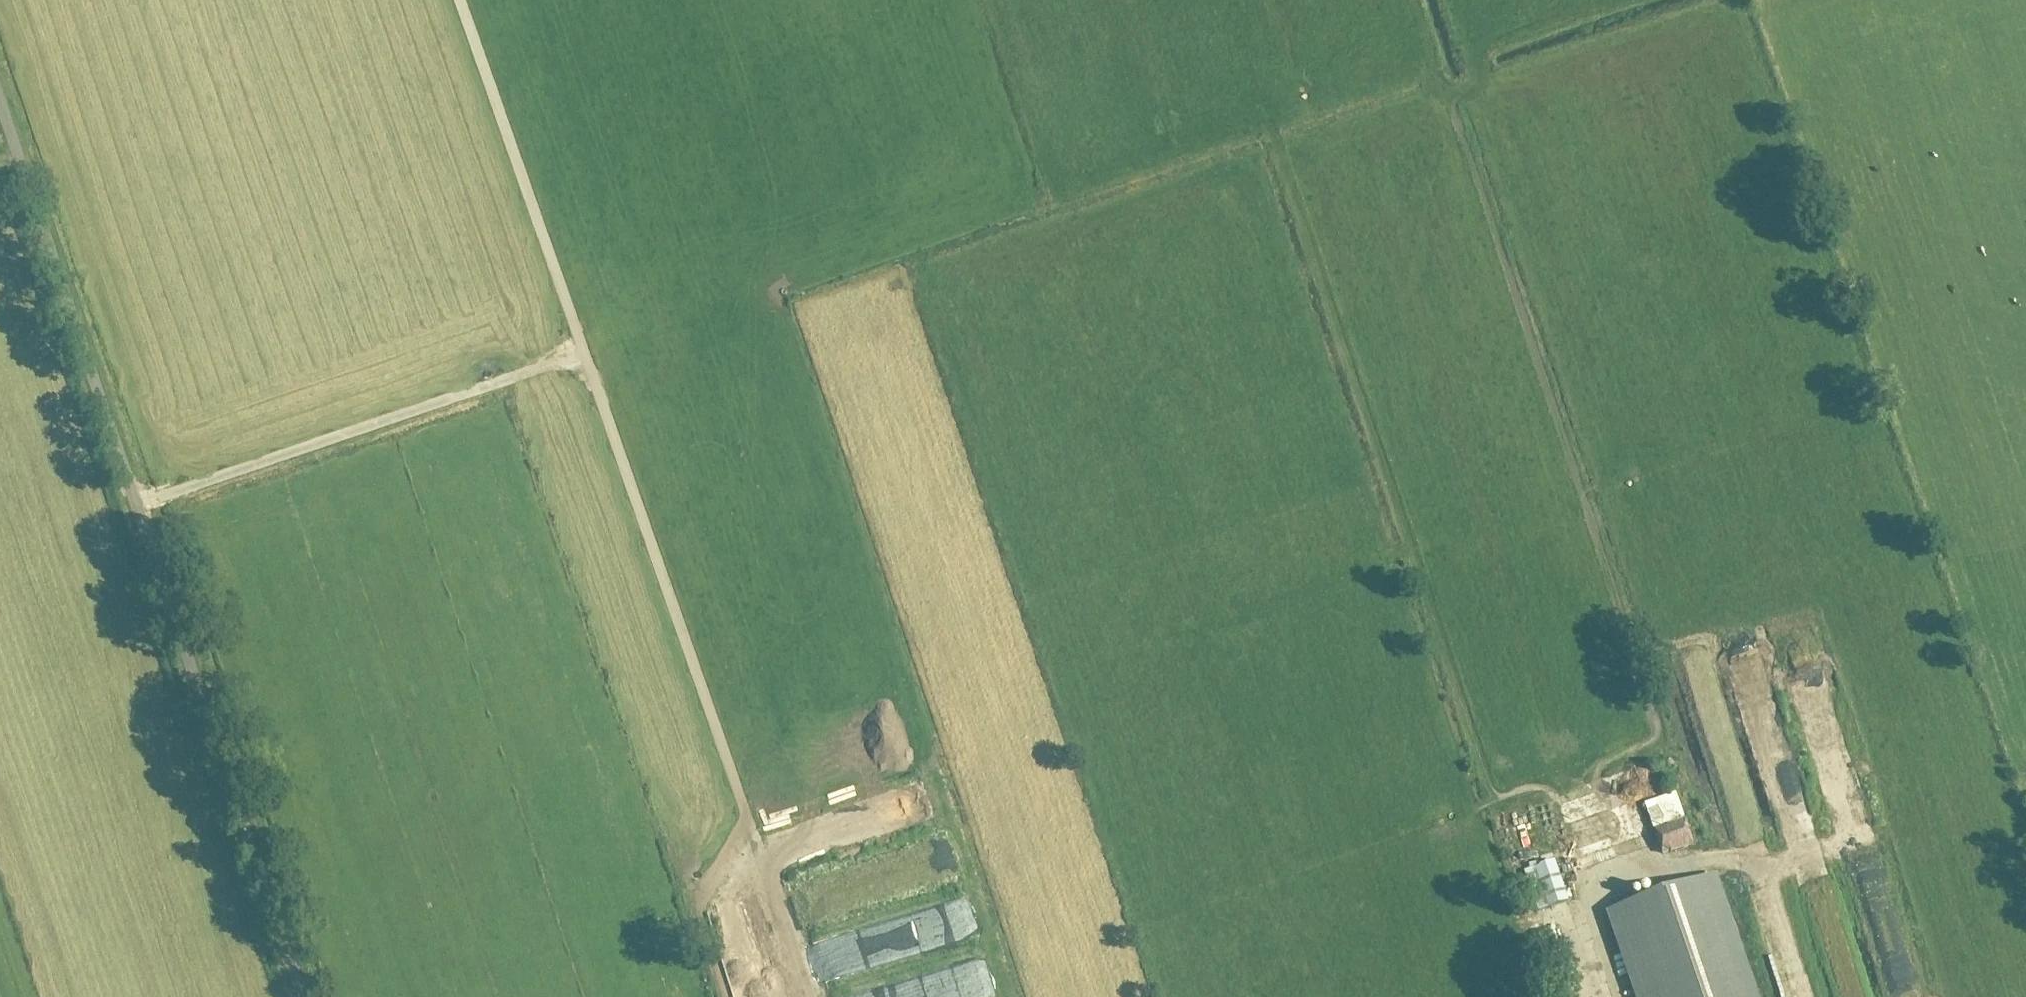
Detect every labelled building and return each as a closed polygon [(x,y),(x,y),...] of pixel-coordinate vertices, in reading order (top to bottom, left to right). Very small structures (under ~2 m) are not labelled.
[(1676,795),(1645,805),(1654,830),(1663,855),(1694,846),(1689,833),(1685,819),(1684,820),(1676,795)] [(1525,873),(1538,914),(1568,903),(1554,863),(1525,873)] [(1713,878),(1611,912),(1640,996),(1753,996),(1713,878)] [(1801,987),(1776,991),(1777,996),(1802,996),(1801,987)]
